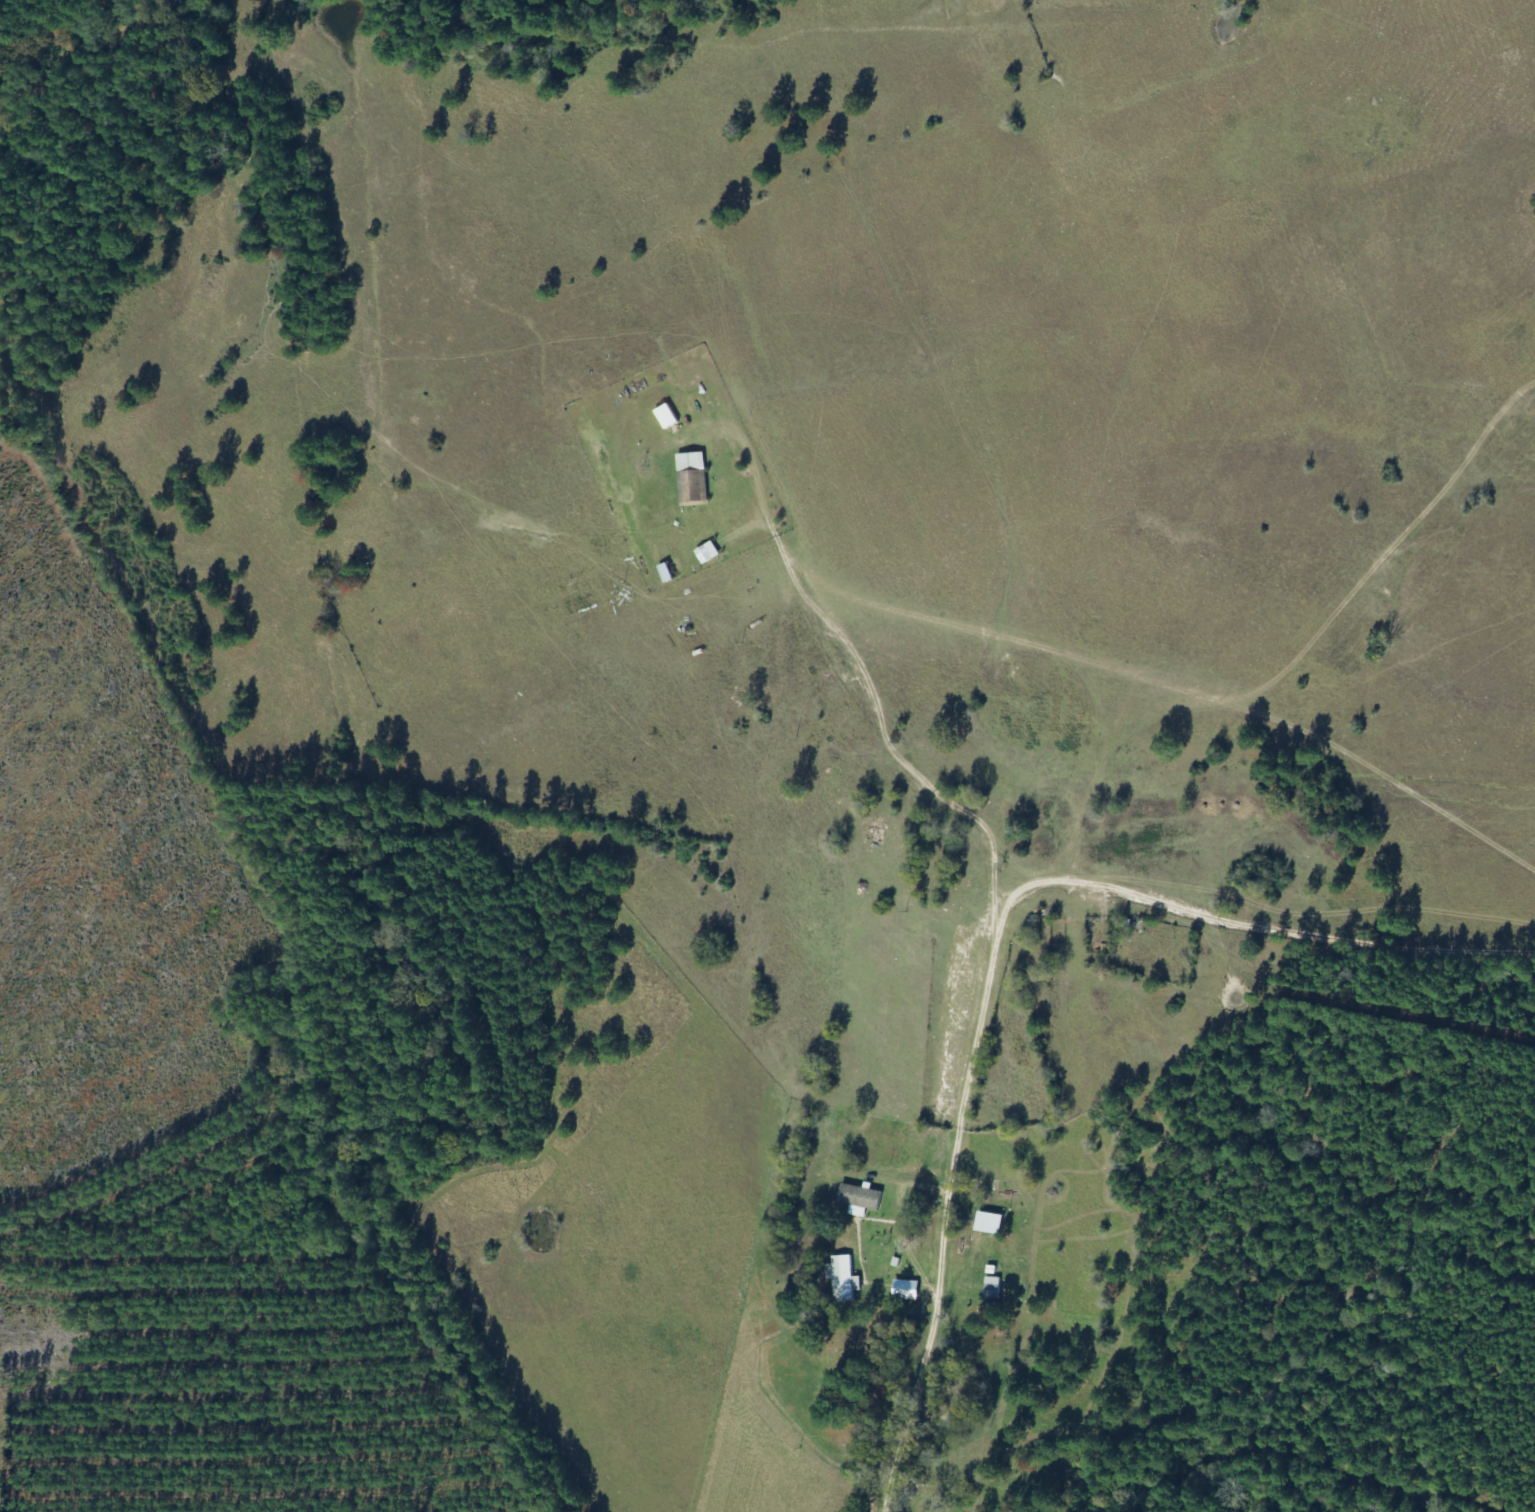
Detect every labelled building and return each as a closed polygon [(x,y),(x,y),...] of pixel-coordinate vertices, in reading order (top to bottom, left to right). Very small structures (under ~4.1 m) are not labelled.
[(655,411),(665,431),(679,423),(669,404),(655,411)] [(709,501),(706,453),(677,455),(681,503),(709,501)] [(865,1218),(867,1210),(879,1212),(883,1192),(842,1184),(838,1204),(851,1206),(849,1215),(865,1218)] [(1000,1236),(1003,1217),(978,1212),(975,1231),(1000,1236)] [(860,1291),(860,1277),(852,1277),(851,1256),(832,1257),(832,1265),(825,1265),(826,1280),(834,1279),(835,1303),(854,1302),(853,1292),(860,1291)] [(918,1282),(894,1281),(893,1299),(918,1300),(918,1282)]
